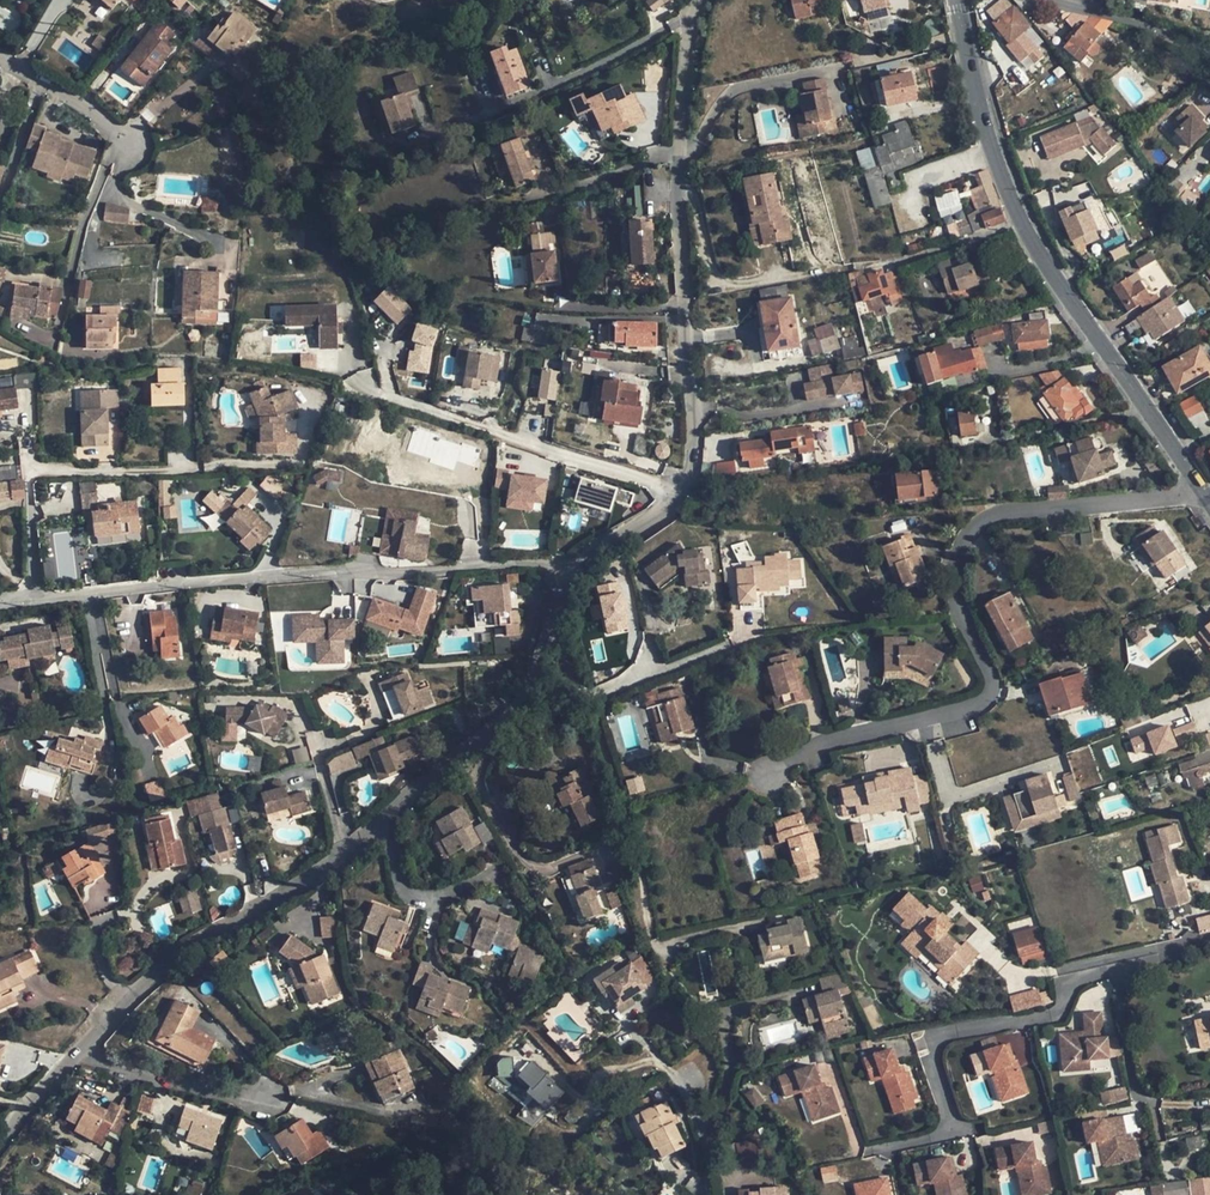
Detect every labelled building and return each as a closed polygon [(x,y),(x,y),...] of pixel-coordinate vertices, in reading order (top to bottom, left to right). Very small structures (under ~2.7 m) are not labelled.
[(112,10),(120,0),(101,0),(112,10)] [(181,0),(172,0),(171,1),(185,14),(190,9),(181,0)] [(644,0),(651,10),(664,0),(644,0)] [(796,18),(816,13),(814,4),(824,2),(823,0),(792,0),(796,18)] [(863,12),(885,7),(883,0),(860,0),(863,12)] [(1027,58),(1032,54),(1038,61),(1042,57),(1022,34),(1030,27),(1014,8),(1011,10),(1003,0),(1000,0),(986,12),(995,23),(993,25),(1009,45),(1007,47),(1020,63),(1027,58)] [(796,18),(792,3),(785,5),(788,19),(796,18)] [(204,17),(192,6),(190,9),(185,14),(198,25),(204,17)] [(276,24),(282,16),(276,12),(271,21),(276,24)] [(228,55),(230,52),(233,48),(238,52),(255,30),(234,13),(226,23),(224,25),(219,21),(211,32),(219,38),(214,45),(228,55)] [(1068,43),(1063,48),(1081,63),(1088,55),(1091,56),(1093,57),(1096,56),(1097,55),(1098,53),(1099,51),(1099,49),(1099,47),(1098,45),(1097,45),(1094,43),(1113,22),(1090,17),(1071,13),(1071,14),(1067,13),(1066,13),(1064,14),(1063,14),(1062,15),(1062,16),(1062,19),(1063,20),(1064,21),(1065,22),(1066,22),(1074,30),(1077,33),(1068,43)] [(402,24),(396,16),(391,20),(397,28),(402,24)] [(171,37),(156,25),(149,33),(164,45),(171,37)] [(1068,43),(1077,33),(1074,30),(1065,40),(1068,43)] [(219,38),(211,32),(206,38),(214,45),(219,38)] [(141,87),(170,50),(164,45),(149,33),(123,66),(132,73),(129,77),(141,87)] [(104,54),(112,44),(98,34),(91,44),(104,54)] [(528,88),(514,50),(506,53),(504,47),(489,53),(506,96),(528,88)] [(238,52),(233,48),(230,52),(235,56),(238,52)] [(1032,54),(1027,58),(1034,65),(1038,61),(1032,54)] [(248,70),(253,62),(248,59),(243,66),(248,70)] [(899,59),(888,62),(889,68),(901,65),(899,59)] [(241,81),(248,70),(243,66),(237,61),(228,72),(241,81)] [(880,80),(886,107),(915,100),(910,73),(896,76),(889,77),(888,73),(890,72),(889,68),(888,62),(876,65),(880,80)] [(132,73),(123,66),(118,72),(126,80),(129,77),(132,73)] [(83,84),(87,79),(78,72),(74,78),(83,84)] [(414,127),(403,94),(418,89),(412,73),(393,80),(398,95),(380,102),(392,135),(414,127)] [(804,113),(809,137),(827,133),(825,122),(830,120),(826,99),(824,91),(827,90),(824,78),(803,83),(805,93),(800,94),(804,113)] [(880,108),(886,107),(880,80),(874,81),(880,108)] [(575,118),(583,114),(591,111),(601,132),(610,128),(613,135),(644,120),(632,94),(624,97),(618,86),(584,101),(581,94),(567,101),(575,118)] [(835,120),(830,98),(826,99),(830,120),(835,120)] [(1192,104),(1185,110),(1191,117),(1198,111),(1192,104)] [(1183,125),(1176,132),(1190,148),(1206,133),(1198,124),(1203,121),(1205,118),(1198,111),(1191,117),(1185,110),(1176,118),(1183,125)] [(591,111),(583,114),(596,142),(613,135),(610,128),(601,132),(591,111)] [(800,139),(809,137),(804,113),(795,115),(800,139)] [(535,132),(530,118),(511,124),(516,139),(535,132)] [(1091,118),(1076,124),(1078,128),(1094,122),(1091,118)] [(825,122),(827,133),(837,131),(835,120),(830,120),(825,122)] [(896,131),(881,136),(884,145),(885,145),(891,164),(881,167),(882,171),(883,176),(917,164),(911,148),(914,147),(905,120),(894,124),(896,131)] [(1203,121),(1198,124),(1205,131),(1209,127),(1203,121)] [(1040,138),(1045,151),(1059,146),(1062,154),(1085,145),(1084,142),(1090,139),(1105,156),(1116,146),(1094,122),(1078,128),(1076,124),(1040,138)] [(32,167),(47,173),(48,173),(49,170),(62,175),(60,178),(61,178),(72,182),(74,175),(86,179),(96,154),(83,149),(81,153),(58,144),(60,140),(61,138),(45,132),(47,129),(34,125),(27,146),(38,150),(32,167)] [(60,140),(58,144),(81,153),(83,149),(60,140)] [(518,140),(500,147),(515,188),(532,181),(518,140)] [(885,145),(884,145),(875,147),(881,167),(891,164),(885,145)] [(1045,151),(1048,160),(1062,154),(1059,146),(1045,151)] [(864,172),(865,176),(871,174),(882,171),(881,167),(875,147),(874,147),(856,153),(862,172),(864,172)] [(48,173),(47,173),(46,176),(60,182),(61,178),(60,178),(62,175),(49,170),(48,173)] [(872,181),(879,206),(891,204),(882,171),(871,174),(873,180),(872,181)] [(903,185),(898,171),(886,176),(890,190),(903,185)] [(1000,202),(987,171),(975,176),(979,186),(968,191),(976,211),(967,217),(964,220),(955,223),(959,236),(985,227),(986,230),(1005,222),(1000,209),(1001,206),(1000,203),(1000,202)] [(771,174),(743,179),(752,225),(758,224),(763,245),(791,239),(786,216),(781,218),(778,207),(771,174)] [(865,176),(874,208),(879,206),(872,181),(873,180),(871,174),(865,176)] [(957,190),(934,197),(938,212),(961,205),(957,190)] [(218,200),(204,198),(203,207),(217,208),(218,200)] [(1070,209),(1060,213),(1075,247),(1097,238),(1094,232),(1096,231),(1084,203),(1070,209)] [(129,210),(106,204),(104,222),(127,224),(129,210)] [(652,264),(649,221),(628,222),(631,265),(652,264)] [(556,281),(553,252),(549,253),(548,244),(554,243),(553,232),(543,234),(542,223),(530,224),(531,236),(530,236),(532,255),(530,255),(534,283),(556,281)] [(763,245),(758,224),(752,225),(749,226),(753,247),(763,245)] [(800,247),(790,248),(793,267),(804,265),(800,247)] [(1151,253),(1135,261),(1139,269),(1156,261),(1151,253)] [(948,261),(937,265),(948,295),(996,279),(989,257),(960,268),(951,271),(950,266),(948,261)] [(889,297),(900,294),(895,278),(885,281),(881,271),(864,277),(862,271),(848,274),(855,304),(888,293),(889,297)] [(216,312),(216,300),(217,275),(183,273),(182,317),(208,318),(208,312),(216,312)] [(1136,273),(1113,288),(1129,313),(1141,305),(1146,312),(1161,303),(1156,295),(1151,298),(1141,283),(1142,282),(1142,281),(1136,273)] [(906,291),(900,276),(895,278),(900,294),(906,291)] [(1151,298),(1156,295),(1146,278),(1142,281),(1142,282),(1141,283),(1151,298)] [(91,283),(80,281),(77,298),(89,300),(91,283)] [(30,310),(29,316),(46,318),(47,318),(56,319),(63,289),(38,286),(38,289),(15,286),(11,307),(30,310)] [(758,292),(768,353),(799,348),(795,323),(793,324),(787,287),(758,292)] [(396,325),(410,310),(386,288),(372,302),(396,325)] [(1146,312),(1137,318),(1137,319),(1142,327),(1147,335),(1150,333),(1155,341),(1180,325),(1171,311),(1175,309),(1168,298),(1161,303),(1146,312)] [(216,300),(216,312),(234,313),(235,301),(216,300)] [(884,305),(872,310),(875,319),(888,314),(884,305)] [(30,310),(11,307),(10,317),(28,320),(29,316),(30,310)] [(335,308),(284,310),(285,327),(318,326),(319,350),(337,349),(337,336),(336,325),(335,308)] [(1171,311),(1180,325),(1184,323),(1175,309),(1171,311)] [(208,318),(182,317),(182,324),(215,325),(216,312),(208,312),(208,318)] [(1014,326),(1016,343),(1048,338),(1045,312),(1029,315),(1030,324),(1014,326)] [(112,343),(112,334),(112,328),(115,328),(115,317),(86,317),(86,343),(112,343)] [(1137,319),(1122,328),(1128,336),(1142,327),(1137,319)] [(655,347),(655,323),(613,323),(613,343),(624,343),(624,347),(655,347)] [(1001,324),(987,328),(991,343),(1005,338),(1003,331),(1009,329),(1007,323),(1001,325),(1001,324)] [(817,347),(810,348),(813,357),(839,348),(831,324),(814,330),(817,339),(815,339),(817,347)] [(608,343),(608,325),(599,325),(599,333),(604,333),(603,342),(608,343)] [(530,342),(533,330),(524,328),(521,341),(530,342)] [(987,328),(973,332),(978,347),(991,343),(987,328)] [(924,331),(915,335),(917,344),(928,341),(924,331)] [(808,341),(810,348),(817,347),(815,339),(808,341)] [(856,355),(855,340),(842,341),(844,356),(856,355)] [(963,376),(978,372),(971,349),(961,352),(960,348),(953,350),(952,344),(933,349),(934,352),(914,358),(920,376),(924,375),(928,386),(944,381),(943,380),(962,374),(963,376)] [(980,346),(971,349),(978,372),(987,368),(980,346)] [(456,366),(466,368),(468,353),(469,353),(470,349),(459,347),(456,366)] [(1163,369),(1178,394),(1209,376),(1209,367),(1200,348),(1163,369)] [(560,361),(562,353),(546,351),(545,369),(559,370),(560,361)] [(499,368),(500,358),(469,353),(468,353),(463,388),(479,390),(480,381),(488,382),(490,367),(499,368)] [(569,374),(570,362),(560,361),(559,370),(559,372),(569,374)] [(830,365),(808,369),(811,384),(833,379),(830,365)] [(490,367),(488,382),(496,383),(499,368),(490,367)] [(150,386),(151,406),(184,405),(183,385),(179,385),(179,368),(157,369),(157,386),(150,386)] [(555,401),(559,372),(543,371),(539,398),(555,401)] [(1048,390),(1064,378),(1058,371),(1038,375),(1044,385),(1048,390)] [(860,374),(833,379),(811,384),(803,385),(806,401),(835,395),(835,396),(863,391),(860,374)] [(1042,394),(1043,393),(1063,421),(1072,415),(1074,418),(1083,412),(1085,414),(1086,415),(1092,410),(1084,398),(1078,403),(1070,391),(1072,390),(1070,386),(1064,378),(1048,390),(1044,385),(1038,389),(1042,394)] [(600,404),(603,380),(597,379),(592,418),(602,419),(604,405),(600,404)] [(638,425),(640,408),(634,408),(635,394),(616,391),(617,382),(603,380),(600,404),(604,405),(602,419),(638,425)] [(1078,403),(1084,398),(1074,384),(1070,386),(1072,390),(1070,391),(1078,403)] [(264,387),(249,394),(253,404),(259,418),(255,418),(256,429),(260,429),(260,443),(257,443),(257,455),(295,454),(295,434),(283,434),(283,424),(277,424),(276,417),(282,415),(297,409),(289,390),(269,399),(264,387)] [(0,392),(0,411),(18,408),(15,389),(0,392)] [(80,391),(82,434),(106,433),(106,409),(119,408),(118,390),(80,391)] [(1194,394),(1179,404),(1188,419),(1204,410),(1194,394)] [(119,398),(119,407),(128,406),(127,398),(119,398)] [(259,418),(253,404),(245,407),(250,418),(255,418),(259,418)] [(973,411),(958,414),(961,437),(976,435),(973,411)] [(865,435),(863,422),(854,423),(856,436),(865,435)] [(813,438),(811,427),(770,434),(771,440),(772,446),(766,447),(765,441),(739,445),(742,461),(748,460),(749,468),(765,466),(763,458),(775,456),(774,451),(797,447),(799,447),(798,441),(813,438)] [(475,466),(480,447),(413,430),(407,451),(455,464),(455,461),(475,466)] [(106,433),(82,434),(82,446),(106,445),(106,433)] [(1073,461),(1080,483),(1104,476),(1102,469),(1109,467),(1106,454),(1098,457),(1097,452),(1102,450),(1104,447),(1101,440),(1098,438),(1094,440),(1094,438),(1093,437),(1092,437),(1090,437),(1090,438),(1089,439),(1070,445),(1069,444),(1068,444),(1067,446),(1067,447),(1068,448),(1073,461)] [(815,450),(813,438),(798,441),(799,447),(797,447),(799,453),(815,450)] [(1073,461),(1068,448),(1055,452),(1060,466),(1073,461)] [(1111,453),(1106,454),(1109,467),(1115,465),(1111,453)] [(727,463),(710,464),(707,485),(729,483),(727,463)] [(338,482),(341,473),(326,470),(318,474),(323,482),(328,480),(338,482)] [(509,472),(497,470),(494,488),(506,490),(509,472)] [(934,471),(897,476),(899,501),(937,496),(934,471)] [(323,482),(318,474),(312,477),(317,486),(323,482)] [(547,481),(512,475),(508,498),(543,504),(547,481)] [(610,509),(614,498),(617,487),(582,476),(575,498),(610,509)] [(153,480),(134,482),(136,496),(155,493),(153,480)] [(0,484),(0,501),(25,498),(23,482),(0,484)] [(139,532),(135,502),(97,506),(94,483),(80,485),(83,513),(92,511),(93,519),(95,538),(130,533),(139,532)] [(47,500),(45,485),(37,486),(39,501),(47,500)] [(1067,485),(1048,487),(1049,500),(1069,498),(1067,485)] [(617,487),(614,498),(631,503),(635,492),(617,487)] [(210,492),(202,501),(216,513),(223,505),(210,492)] [(164,509),(170,508),(169,497),(159,497),(159,519),(164,519),(164,509)] [(232,505),(237,510),(226,522),(243,539),(240,542),(249,549),(256,541),(258,544),(271,530),(246,507),(248,504),(240,497),(232,505)] [(532,503),(508,498),(506,507),(531,511),(532,503)] [(237,510),(232,505),(227,501),(223,505),(216,513),(226,522),(237,510)] [(491,519),(492,503),(478,503),(478,518),(491,519)] [(174,508),(170,508),(164,509),(164,519),(173,518),(175,518),(174,508)] [(415,523),(416,514),(388,510),(386,518),(395,520),(415,523)] [(92,511),(83,513),(84,520),(93,519),(92,511)] [(423,560),(427,540),(410,539),(415,523),(395,520),(392,535),(383,534),(386,520),(363,516),(358,547),(357,549),(398,556),(398,557),(412,560),(423,560)] [(392,535),(395,520),(386,518),(386,520),(383,534),(392,535)] [(1156,564),(1166,580),(1186,566),(1162,531),(1158,534),(1152,526),(1136,536),(1142,545),(1139,546),(1153,567),(1156,564)] [(910,533),(901,537),(902,539),(906,551),(916,547),(910,533)] [(902,539),(883,547),(891,567),(896,565),(904,587),(919,582),(918,579),(927,576),(916,547),(906,551),(902,539)] [(644,571),(654,584),(672,571),(683,569),(686,588),(709,584),(707,571),(704,572),(701,551),(685,552),(679,544),(644,571)] [(357,554),(357,549),(358,547),(350,546),(348,555),(354,556),(357,554)] [(737,569),(740,604),(756,602),(755,592),(755,587),(779,586),(789,586),(789,580),(802,579),(801,561),(787,562),(787,554),(774,555),(774,558),(764,558),(764,562),(765,568),(746,569),(737,569)] [(896,565),(891,567),(899,590),(904,587),(896,565)] [(592,590),(600,626),(624,621),(616,584),(592,590)] [(509,612),(507,585),(471,588),(472,601),(482,600),(484,614),(485,614),(494,613),(499,612),(500,626),(505,625),(506,636),(519,636),(518,624),(517,611),(509,612)] [(434,595),(418,589),(410,614),(374,601),(367,619),(397,630),(398,627),(419,635),(434,595)] [(1033,639),(1010,593),(985,606),(1010,652),(1033,639)] [(258,614),(214,608),(211,629),(242,634),(243,627),(256,629),(258,614)] [(178,656),(174,616),(162,618),(162,612),(150,613),(153,639),(160,638),(161,658),(178,656)] [(318,615),(293,616),(293,632),(319,632),(320,642),(321,663),(343,663),(342,639),(355,639),(354,620),(319,621),(318,615)] [(1139,624),(1127,633),(1136,644),(1147,636),(1139,624)] [(7,660),(27,656),(27,660),(55,654),(54,648),(51,633),(49,626),(27,630),(27,634),(3,639),(4,641),(0,642),(0,661),(7,660)] [(73,647),(69,626),(56,629),(57,632),(60,647),(61,649),(73,647)] [(1198,632),(1209,647),(1209,632),(1205,626),(1198,632)] [(242,634),(211,629),(209,640),(230,643),(231,639),(254,643),(256,629),(243,627),(242,634)] [(57,632),(51,633),(54,648),(60,647),(57,632)] [(293,642),(315,642),(320,642),(319,632),(293,632),(293,642)] [(509,652),(509,637),(495,638),(496,652),(509,652)] [(1059,650),(1048,637),(1038,644),(1049,658),(1059,650)] [(906,648),(906,638),(884,639),(885,671),(903,670),(903,665),(912,665),(934,677),(944,656),(921,644),(919,644),(918,645),(916,646),(916,647),(915,649),(906,648)] [(795,681),(792,670),(799,668),(805,667),(803,659),(795,661),(792,653),(771,659),(773,666),(769,668),(775,686),(778,698),(781,697),(784,707),(810,700),(804,678),(802,679),(795,681)] [(27,656),(7,660),(9,670),(29,666),(27,660),(27,656)] [(903,670),(902,678),(905,678),(928,688),(934,677),(912,665),(903,665),(903,670)] [(802,679),(799,668),(792,670),(795,681),(802,679)] [(431,704),(426,688),(417,692),(415,688),(412,690),(405,673),(378,683),(382,693),(393,689),(404,716),(420,710),(419,708),(431,704)] [(1082,673),(1061,679),(1061,677),(1039,684),(1049,717),(1092,704),(1082,673)] [(769,688),(773,699),(778,698),(775,686),(769,688)] [(679,689),(658,695),(661,705),(657,706),(662,724),(657,725),(662,744),(677,740),(676,734),(693,730),(687,708),(685,708),(679,689)] [(784,707),(781,697),(778,698),(773,699),(775,710),(784,707)] [(847,697),(837,700),(841,713),(851,710),(847,697)] [(225,723),(237,724),(244,724),(264,735),(266,733),(274,737),(288,715),(272,705),(268,712),(255,705),(253,708),(226,708),(225,723)] [(168,720),(159,706),(136,720),(145,735),(154,730),(165,748),(188,735),(182,726),(179,727),(173,717),(168,720)] [(657,706),(652,707),(657,725),(662,724),(657,706)] [(1173,727),(1175,737),(1196,733),(1194,722),(1173,727)] [(237,732),(237,724),(225,723),(225,732),(237,732)] [(1129,739),(1137,760),(1172,747),(1165,727),(1129,739)] [(1209,749),(1209,733),(1200,737),(1204,751),(1209,749)] [(400,760),(418,754),(411,738),(385,748),(381,737),(364,744),(365,748),(354,753),(357,759),(369,754),(377,751),(387,775),(398,770),(403,768),(400,760)] [(89,770),(96,749),(83,745),(84,741),(75,739),(74,744),(58,739),(55,749),(49,747),(45,761),(68,768),(69,764),(89,770)] [(354,753),(365,748),(364,744),(353,748),(354,753)] [(305,746),(292,749),(295,763),(309,759),(305,746)] [(1088,747),(1069,754),(1081,786),(1100,779),(1088,747)] [(1178,765),(1181,774),(1183,773),(1184,778),(1188,777),(1193,790),(1205,786),(1203,778),(1204,777),(1204,776),(1204,775),(1204,774),(1209,772),(1209,749),(1194,755),(1195,760),(1178,765)] [(332,775),(357,766),(351,751),(326,760),(332,775)] [(387,775),(377,751),(369,754),(379,781),(388,777),(387,775)] [(89,770),(69,764),(68,768),(88,774),(89,770)] [(558,779),(548,783),(560,808),(569,804),(573,802),(579,812),(574,815),(580,827),(599,818),(588,796),(593,793),(581,767),(558,779)] [(865,785),(841,790),(844,803),(847,806),(848,807),(849,807),(851,807),(852,807),(853,806),(855,805),(869,802),(869,806),(893,801),(892,799),(904,796),(906,806),(908,813),(921,810),(911,768),(888,773),(889,777),(878,780),(877,780),(876,781),(876,782),(876,783),(865,785)] [(558,779),(554,769),(544,774),(548,783),(558,779)] [(888,773),(863,778),(865,785),(876,783),(876,782),(876,781),(877,780),(878,780),(889,777),(888,773)] [(1082,798),(1073,774),(1063,778),(1071,802),(1082,798)] [(1158,785),(1155,774),(1145,778),(1148,788),(1158,785)] [(1058,808),(1047,775),(1026,782),(1025,780),(1018,783),(1021,792),(1013,795),(1022,820),(1058,808)] [(630,794),(645,790),(641,776),(626,780),(630,794)] [(146,783),(148,799),(161,797),(158,781),(146,783)] [(309,810),(304,792),(287,797),(284,787),(260,794),(268,823),(292,815),(290,807),(295,806),(298,814),(309,810)] [(221,809),(217,793),(187,803),(190,818),(198,816),(221,809)] [(1061,817),(1058,808),(1022,820),(1013,795),(1003,798),(1015,833),(1061,817)] [(906,806),(904,796),(892,799),(893,801),(869,806),(870,811),(871,814),(906,806)] [(579,812),(573,802),(569,804),(574,815),(579,812)] [(869,806),(869,802),(855,805),(857,815),(870,811),(869,806)] [(471,826),(460,807),(435,822),(445,838),(440,840),(449,855),(462,848),(465,852),(473,847),(463,830),(471,826)] [(231,832),(224,808),(221,809),(198,816),(203,833),(209,831),(216,855),(218,861),(229,858),(222,834),(231,832)] [(801,879),(825,872),(821,858),(818,859),(811,833),(808,834),(805,825),(802,814),(774,823),(777,834),(780,844),(789,841),(796,866),(797,866),(801,879)] [(173,842),(168,815),(144,820),(149,844),(155,842),(161,868),(174,866),(169,843),(173,842)] [(114,822),(102,826),(105,836),(117,832),(114,822)] [(484,822),(473,828),(482,844),(493,839),(484,822)] [(817,831),(814,822),(805,825),(808,834),(811,833),(817,831)] [(850,826),(854,844),(866,841),(862,824),(850,826)] [(1147,839),(1154,862),(1170,858),(1167,846),(1180,842),(1174,824),(1157,830),(1159,835),(1147,839)] [(106,837),(105,836),(102,826),(85,831),(88,843),(106,837)] [(471,826),(463,830),(473,847),(480,843),(471,826)] [(236,850),(231,832),(222,834),(229,858),(230,862),(231,861),(234,857),(235,855),(236,850)] [(780,844),(777,834),(768,837),(771,847),(780,844)] [(449,855),(440,840),(435,843),(444,858),(449,855)] [(184,863),(180,841),(173,842),(169,843),(174,866),(184,863)] [(161,868),(155,842),(149,844),(147,844),(153,870),(161,868)] [(88,843),(62,858),(67,867),(63,870),(72,886),(87,878),(89,882),(106,872),(88,843)] [(218,861),(216,855),(209,857),(210,858),(212,861),(213,861),(215,862),(219,865),(218,861)] [(951,869),(967,865),(965,855),(949,859),(951,869)] [(67,867),(62,858),(42,869),(47,879),(63,870),(67,867)] [(1176,878),(1170,858),(1154,862),(1154,863),(1151,864),(1157,884),(1159,883),(1167,909),(1189,902),(1184,882),(1178,884),(1176,878)] [(567,868),(570,876),(578,894),(574,895),(584,920),(600,913),(591,889),(600,886),(592,867),(589,859),(567,868)] [(624,862),(615,866),(621,881),(631,877),(624,862)] [(621,881),(615,866),(607,870),(613,885),(621,881)] [(1203,869),(1191,872),(1193,878),(1204,875),(1205,875),(1203,869)] [(982,890),(978,877),(969,880),(973,893),(982,890)] [(991,900),(988,890),(982,893),(985,902),(991,900)] [(615,891),(606,894),(612,910),(621,906),(615,891)] [(201,910),(196,894),(183,898),(188,914),(201,910)] [(948,962),(961,974),(980,955),(966,941),(961,947),(946,933),(948,930),(938,919),(941,916),(940,915),(931,906),(927,910),(910,894),(894,910),(905,921),(902,924),(911,933),(905,940),(921,955),(923,953),(926,949),(944,966),(948,962)] [(188,914),(183,898),(174,901),(179,917),(188,914)] [(392,910),(373,903),(363,930),(380,936),(378,940),(394,947),(395,946),(400,932),(405,934),(408,925),(397,922),(390,919),(392,910)] [(222,914),(212,906),(207,912),(216,921),(222,914)] [(499,916),(480,909),(477,917),(496,924),(499,916)] [(400,913),(392,910),(390,919),(397,922),(400,913)] [(940,915),(941,916),(938,919),(948,930),(955,923),(943,912),(940,915)] [(519,923),(499,916),(496,924),(477,917),(474,927),(478,928),(473,942),(489,947),(491,944),(509,950),(515,934),(519,923)] [(1196,919),(1199,934),(1209,932),(1209,916),(1196,919)] [(337,917),(320,918),(321,938),(338,937),(337,917)] [(784,927),(767,931),(767,935),(758,937),(762,955),(783,950),(785,958),(808,952),(800,918),(783,923),(784,927)] [(474,927),(470,925),(462,944),(471,947),(473,942),(478,928),(474,927)] [(1043,950),(1037,928),(1013,935),(1020,957),(1043,950)] [(405,934),(400,932),(395,946),(400,948),(405,934)] [(515,934),(509,950),(516,953),(520,944),(522,937),(515,934)] [(318,956),(290,935),(279,951),(297,965),(295,966),(304,986),(311,1006),(339,994),(323,955),(318,956)] [(394,947),(378,940),(376,946),(392,952),(394,947)] [(921,955),(905,940),(901,944),(917,959),(921,955)] [(489,947),(473,942),(471,947),(487,953),(489,947)] [(545,953),(520,944),(516,953),(507,975),(517,979),(532,985),(545,953)] [(638,956),(632,947),(624,952),(630,961),(638,956)] [(944,966),(926,949),(923,953),(940,970),(944,966)] [(11,958),(13,961),(31,953),(30,950),(11,958)] [(764,963),(785,958),(783,950),(762,955),(764,963)] [(1043,950),(1020,957),(1022,965),(1046,958),(1043,950)] [(13,993),(11,987),(22,982),(21,979),(39,971),(31,953),(13,961),(11,958),(0,963),(0,1009),(17,1001),(13,993)] [(961,974),(948,962),(944,966),(940,970),(937,973),(950,986),(961,974)] [(432,967),(420,963),(412,984),(423,989),(420,997),(429,1000),(426,1006),(441,1012),(442,1007),(450,1010),(460,1014),(470,988),(451,981),(451,982),(450,985),(441,983),(443,979),(429,974),(432,967)] [(645,987),(630,964),(615,974),(602,983),(607,992),(617,1006),(628,998),(645,987)] [(295,966),(288,969),(296,989),(304,986),(295,966)] [(615,974),(612,968),(598,977),(602,983),(615,974)] [(802,1001),(808,1023),(821,1020),(832,1016),(835,1027),(848,1024),(840,996),(851,993),(842,974),(818,980),(823,995),(802,1001)] [(602,983),(598,977),(593,980),(603,995),(607,992),(602,983)] [(532,985),(517,979),(515,985),(530,990),(532,985)] [(22,982),(11,987),(13,993),(25,988),(22,982)] [(1038,989),(1009,997),(1013,1013),(1043,1005),(1039,993),(1038,989)] [(1049,990),(1039,993),(1043,1005),(1054,1002),(1049,990)] [(429,1000),(420,997),(415,1008),(424,1012),(426,1006),(429,1000)] [(617,1006),(619,1010),(631,1003),(628,998),(617,1006)] [(213,1045),(189,1033),(184,1030),(195,1009),(175,999),(161,1029),(172,1035),(166,1046),(203,1065),(213,1045)] [(441,1012),(426,1006),(424,1012),(439,1017),(441,1012)] [(191,1028),(200,1012),(195,1009),(184,1030),(189,1033),(191,1028)] [(1085,1033),(1060,1035),(1062,1063),(1090,1061),(1109,1059),(1108,1038),(1103,1038),(1101,1012),(1083,1014),(1085,1033)] [(835,1027),(832,1016),(821,1020),(826,1038),(837,1034),(835,1027)] [(1194,1021),(1200,1050),(1209,1047),(1209,1018),(1194,1021)] [(338,1038),(350,1032),(345,1022),(333,1028),(338,1038)] [(848,1024),(835,1027),(837,1034),(850,1031),(848,1024)] [(216,1040),(191,1028),(189,1033),(213,1045),(216,1040)] [(438,1035),(432,1028),(424,1034),(429,1041),(438,1035)] [(172,1035),(161,1029),(155,1040),(166,1046),(172,1035)] [(344,1050),(357,1044),(351,1032),(350,1032),(338,1038),(338,1039),(344,1050)] [(980,1042),(984,1052),(999,1047),(995,1037),(980,1042)] [(1122,1058),(1118,1037),(1108,1038),(1109,1059),(1122,1058)] [(984,1052),(970,1058),(977,1076),(988,1072),(988,1074),(994,1072),(995,1076),(1000,1074),(1008,1099),(1027,1093),(1018,1069),(1011,1071),(1009,1065),(1014,1064),(1008,1044),(999,1047),(984,1052)] [(381,1056),(393,1052),(390,1046),(379,1051),(381,1056)] [(381,1056),(365,1063),(384,1105),(401,1098),(400,1095),(414,1089),(402,1062),(404,1060),(399,1049),(393,1052),(381,1056)] [(863,1059),(871,1082),(882,1078),(886,1091),(895,1088),(901,1105),(912,1101),(917,1099),(907,1070),(899,1072),(892,1049),(863,1059)] [(512,1059),(498,1059),(498,1076),(512,1076),(512,1059)] [(1090,1061),(1062,1063),(1063,1072),(1091,1070),(1090,1061)] [(545,1076),(546,1075),(532,1063),(518,1077),(530,1088),(525,1093),(547,1113),(564,1093),(545,1076)] [(1009,1065),(1011,1071),(1018,1069),(1016,1063),(1014,1064),(1009,1065)] [(814,1065),(779,1078),(786,1097),(801,1092),(810,1089),(821,1119),(840,1112),(831,1087),(827,1088),(821,1090),(819,1085),(821,1085),(814,1065)] [(1008,1099),(1000,1074),(995,1076),(991,1077),(1000,1102),(1008,1099)] [(766,1100),(750,1080),(738,1089),(754,1109),(766,1100)] [(1124,1086),(1100,1093),(1103,1105),(1128,1099),(1124,1086)] [(901,1105),(895,1088),(886,1091),(895,1115),(904,1112),(901,1105)] [(812,1122),(821,1119),(810,1089),(801,1092),(812,1122)] [(77,1094),(76,1098),(105,1113),(106,1110),(77,1094)] [(644,1112),(656,1106),(651,1095),(639,1101),(644,1112)] [(65,1118),(77,1124),(74,1129),(103,1143),(106,1135),(120,1109),(118,1107),(110,1102),(106,1110),(105,1113),(76,1098),(65,1118)] [(154,1100),(143,1098),(140,1112),(151,1114),(154,1100)] [(122,1099),(118,1107),(120,1109),(106,1135),(124,1145),(132,1106),(122,1099)] [(915,1108),(912,1101),(901,1105),(904,1112),(915,1108)] [(645,1122),(640,1125),(646,1137),(648,1136),(655,1150),(658,1148),(663,1158),(686,1146),(675,1125),(670,1116),(673,1115),(666,1103),(657,1108),(656,1106),(644,1112),(641,1114),(645,1122)] [(222,1121),(185,1107),(178,1126),(190,1130),(188,1135),(200,1139),(198,1144),(212,1150),(222,1121)] [(1080,1112),(1083,1124),(1104,1119),(1102,1110),(1080,1112)] [(636,1116),(640,1125),(645,1122),(641,1114),(636,1116)] [(673,1115),(670,1116),(675,1125),(679,1123),(675,1114),(673,1115)] [(1083,1124),(1088,1145),(1099,1143),(1107,1141),(1112,1165),(1139,1160),(1135,1141),(1131,1141),(1125,1143),(1124,1135),(1126,1135),(1122,1116),(1104,1120),(1083,1124)] [(302,1118),(299,1120),(308,1136),(311,1134),(302,1118)] [(1056,1119),(1038,1124),(1041,1135),(1059,1131),(1056,1119)] [(299,1120),(279,1133),(294,1157),(295,1157),(300,1165),(322,1152),(311,1134),(308,1136),(299,1120)] [(1202,1132),(1209,1131),(1209,1120),(1200,1121),(1202,1132)] [(318,1130),(311,1134),(322,1152),(329,1148),(318,1130)] [(294,1157),(279,1133),(273,1136),(288,1161),(294,1157)] [(200,1139),(188,1135),(186,1140),(198,1144),(200,1139)] [(1206,1135),(1186,1139),(1188,1151),(1189,1151),(1209,1147),(1206,1135)] [(758,1157),(755,1140),(736,1144),(740,1161),(758,1157)] [(1112,1165),(1107,1141),(1099,1143),(1104,1167),(1112,1165)] [(122,1147),(115,1143),(104,1165),(117,1171),(122,1147)] [(994,1150),(998,1170),(1015,1167),(1017,1173),(1018,1173),(1027,1171),(1031,1194),(1040,1194),(1050,1193),(1045,1166),(1041,1167),(1033,1169),(1032,1164),(1036,1163),(1032,1143),(994,1150)] [(912,1165),(916,1185),(928,1183),(928,1184),(934,1183),(935,1188),(944,1185),(946,1194),(965,1194),(962,1181),(952,1183),(951,1177),(954,1176),(951,1157),(927,1162),(912,1165)] [(837,1178),(835,1166),(820,1169),(822,1181),(837,1178)] [(1018,1173),(1022,1194),(1031,1194),(1027,1171),(1018,1173)] [(854,1185),(856,1194),(890,1194),(886,1178),(854,1185)] [(188,1194),(190,1194),(200,1194),(204,1184),(193,1180),(188,1194)] [(1163,1184),(1164,1194),(1191,1194),(1189,1180),(1163,1184)] [(1150,1186),(1151,1194),(1164,1194),(1163,1184),(1150,1186)] [(937,1194),(946,1194),(944,1185),(935,1188),(937,1194)]
